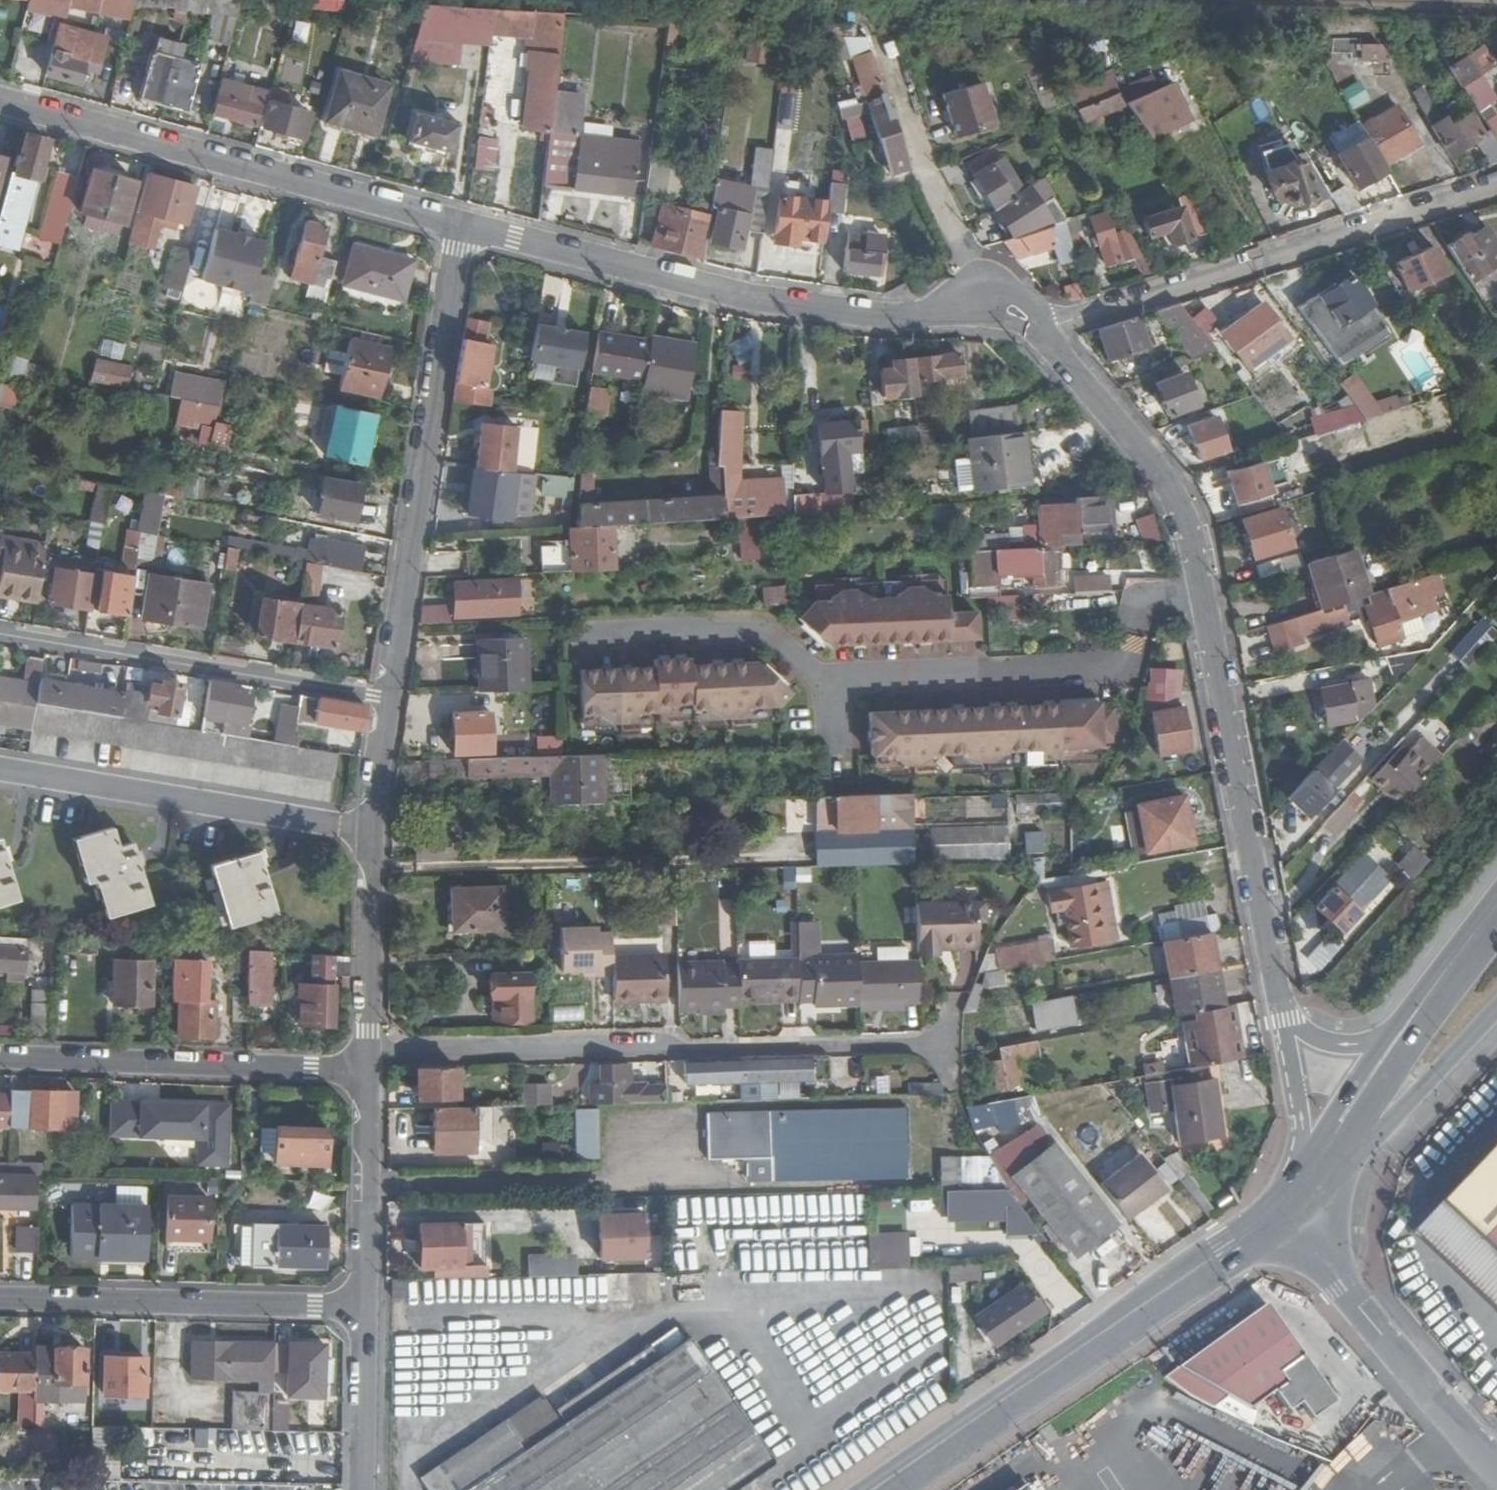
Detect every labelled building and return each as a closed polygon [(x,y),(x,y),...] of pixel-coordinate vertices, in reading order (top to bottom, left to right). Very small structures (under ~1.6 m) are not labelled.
[(130,8),(131,2),(132,0),(52,0),(130,8)] [(131,2),(175,6),(175,11),(185,12),(188,0),(132,0),(131,2)] [(185,12),(213,14),(207,42),(228,47),(238,0),(188,0),(185,12)] [(297,9),(343,11),(345,0),(297,0),(297,9)] [(490,10),(421,5),(412,39),(487,45),(488,35),(490,10)] [(560,14),(490,10),(488,35),(540,38),(558,40),(560,14)] [(98,72),(108,33),(62,20),(47,74),(80,83),(84,68),(98,72)] [(1441,59),(1457,81),(1491,132),(1496,128),(1496,121),(1484,101),(1490,96),(1475,70),(1496,54),(1496,44),(1493,38),(1477,35),(1441,59)] [(558,40),(540,38),(539,56),(527,54),(526,71),(534,71),(529,132),(549,134),(552,98),(558,40)] [(1281,56),(1282,46),(1267,45),(1267,55),(1281,56)] [(1390,62),(1380,45),(1359,45),(1359,62),(1390,62)] [(138,97),(163,105),(174,58),(152,51),(138,97)] [(851,60),(865,103),(866,108),(887,102),(872,55),(851,60)] [(174,58),(163,105),(186,112),(199,64),(174,58)] [(325,122),(373,135),(386,87),(337,73),(325,122)] [(1120,73),(1113,75),(1117,95),(1118,96),(1124,93),(1120,73)] [(1118,96),(1126,108),(1132,115),(1153,143),(1193,124),(1175,86),(1160,92),(1155,79),(1124,93),(1118,96)] [(263,91),(221,80),(213,115),(254,125),(263,91)] [(1345,88),(1355,106),(1369,98),(1359,80),(1345,88)] [(995,125),(982,85),(942,97),(956,140),(995,125)] [(287,92),(270,86),(260,127),(285,134),(284,142),(300,146),(309,114),(283,108),(287,92)] [(1118,96),(1117,95),(1091,107),(1096,121),(1116,113),(1122,120),(1132,115),(1126,108),(1118,96)] [(552,98),(549,134),(575,136),(579,100),(552,98)] [(848,138),(868,135),(863,100),(843,103),(848,138)] [(1419,107),(1451,159),(1485,137),(1466,107),(1443,122),(1429,100),(1419,107)] [(887,102),(866,108),(888,177),(909,172),(887,102)] [(433,107),(430,116),(451,122),(453,112),(433,107)] [(1091,107),(1078,113),(1087,133),(1099,128),(1096,121),(1091,107)] [(1399,110),(1365,130),(1371,141),(1387,167),(1422,146),(1399,110)] [(451,122),(430,116),(416,112),(407,143),(448,154),(456,124),(451,122)] [(1334,143),(1343,158),(1371,141),(1365,130),(1362,125),(1334,143)] [(475,166),(496,167),(498,135),(477,134),(475,166)] [(549,134),(544,186),(575,189),(579,136),(575,136),(549,134)] [(579,136),(575,189),(624,195),(634,196),(640,143),(579,136)] [(0,219),(0,220),(0,240),(19,245),(48,143),(26,137),(16,176),(12,175),(0,219)] [(1361,189),(1390,171),(1387,167),(1371,141),(1343,158),(1342,158),(1361,189)] [(1297,207),(1318,200),(1317,198),(1306,162),(1302,163),(1287,146),(1263,153),(1277,202),(1289,198),(1297,207)] [(762,234),(772,152),(760,150),(751,187),(724,182),(711,243),(738,248),(743,230),(762,234)] [(1317,198),(1332,193),(1307,155),(1297,157),(1302,163),(1306,162),(1317,198)] [(970,169),(977,179),(994,169),(987,159),(970,169)] [(683,205),(685,186),(688,165),(652,161),(647,200),(683,205)] [(80,214),(100,220),(112,176),(92,169),(80,214)] [(977,179),(998,213),(1016,201),(994,169),(977,179)] [(147,174),(128,243),(152,250),(159,226),(175,229),(177,222),(185,224),(196,189),(147,174)] [(46,237),(62,240),(79,179),(62,175),(46,237)] [(112,176),(100,220),(122,226),(133,183),(112,176)] [(846,186),(830,183),(827,203),(826,215),(841,216),(846,186)] [(1349,185),(1332,191),(1341,214),(1358,208),(1349,185)] [(1016,201),(998,213),(1016,239),(1055,226),(1031,190),(1016,201)] [(1185,210),(1146,221),(1152,238),(1171,232),(1175,246),(1208,236),(1200,211),(1202,211),(1189,193),(1183,202),(1185,210)] [(826,215),(827,203),(778,197),(773,244),(795,247),(796,239),(823,243),(826,215)] [(702,258),(707,218),(662,208),(653,245),(702,258)] [(1109,266),(1137,257),(1141,256),(1128,231),(1117,234),(1111,215),(1094,219),(1109,266)] [(1082,217),(1055,226),(1069,246),(1083,241),(1080,229),(1084,228),(1082,217)] [(307,299),(327,304),(338,262),(318,257),(326,229),(306,223),(290,279),(310,285),(307,299)] [(1016,239),(1006,242),(1020,260),(1060,248),(1062,253),(1071,251),(1069,246),(1055,226),(1016,239)] [(250,295),(265,244),(250,240),(238,236),(217,230),(202,281),(250,295)] [(240,231),(238,236),(250,240),(252,234),(240,231)] [(1449,250),(1471,285),(1496,270),(1496,242),(1490,231),(1471,241),(1470,238),(1449,250)] [(879,239),(848,235),(841,272),(880,278),(883,260),(879,239)] [(413,264),(356,248),(345,287),(403,302),(413,264)] [(168,277),(187,282),(195,253),(177,249),(168,277)] [(1447,275),(1437,250),(1398,265),(1408,291),(1447,275)] [(1146,279),(1162,274),(1147,254),(1141,256),(1137,257),(1146,279)] [(1471,285),(1479,298),(1496,287),(1496,270),(1471,285)] [(1373,306),(1356,278),(1323,298),(1340,326),(1342,325),(1352,339),(1375,325),(1366,311),(1373,306)] [(1079,280),(1064,284),(1068,300),(1084,296),(1079,280)] [(1284,283),(1268,289),(1286,315),(1300,305),(1284,283)] [(1160,313),(1197,360),(1218,352),(1182,306),(1160,313)] [(1289,340),(1264,306),(1223,335),(1248,370),(1289,340)] [(1141,319),(1100,332),(1110,362),(1151,350),(1141,319)] [(491,408),(493,392),(486,390),(494,348),(485,347),(489,325),(467,322),(453,403),(491,408)] [(538,328),(532,363),(581,371),(587,336),(538,328)] [(594,372),(645,381),(652,340),(601,331),(594,372)] [(645,381),(643,393),(686,399),(698,342),(653,333),(652,340),(645,381)] [(102,339),(101,355),(122,357),(123,340),(102,339)] [(378,401),(390,353),(350,345),(340,393),(378,401)] [(958,356),(910,361),(913,383),(944,380),(960,379),(958,356)] [(913,383),(910,361),(891,363),(892,372),(881,373),(884,399),(914,397),(913,383)] [(98,362),(93,384),(127,390),(132,368),(98,362)] [(739,379),(740,364),(728,364),(728,378),(739,379)] [(226,382),(175,373),(170,399),(218,408),(226,382)] [(1196,409),(1186,376),(1158,384),(1168,417),(1196,409)] [(913,383),(914,397),(914,400),(944,396),(944,380),(913,383)] [(12,402),(11,384),(0,385),(0,403),(12,402)] [(612,390),(592,387),(588,412),(608,415),(612,390)] [(1345,394),(1358,413),(1365,422),(1379,418),(1356,387),(1345,394)] [(969,440),(1023,435),(1021,408),(966,414),(969,440)] [(373,421),(335,412),(326,459),(364,467),(373,421)] [(726,520),(784,516),(782,481),(739,482),(737,465),(740,414),(720,412),(716,471),(721,471),(726,520)] [(1358,413),(1283,436),(1291,445),(1302,442),(1319,437),(1365,422),(1358,413)] [(1226,453),(1216,419),(1188,427),(1198,462),(1226,453)] [(480,423),(475,468),(511,472),(516,427),(480,423)] [(867,423),(818,425),(821,456),(860,451),(859,442),(868,442),(867,423)] [(907,424),(887,427),(889,441),(909,437),(907,424)] [(919,435),(920,446),(941,443),(940,427),(927,428),(928,435),(919,435)] [(1029,485),(1023,435),(969,440),(975,491),(1029,485)] [(1319,437),(1302,442),(1305,454),(1323,449),(1319,437)] [(1272,504),(1261,465),(1228,475),(1237,503),(1247,501),(1250,511),(1272,504)] [(508,520),(514,478),(473,470),(466,513),(508,520)] [(578,528),(613,526),(726,520),(721,471),(716,471),(709,471),(709,499),(592,505),(593,478),(582,478),(578,528)] [(166,500),(169,481),(141,476),(138,494),(149,496),(163,499),(166,500)] [(546,494),(574,497),(577,479),(548,476),(546,494)] [(360,487),(325,479),(318,516),(353,522),(360,487)] [(166,500),(174,501),(178,483),(169,481),(166,500)] [(103,546),(108,483),(93,482),(89,545),(103,546)] [(149,496),(138,494),(116,490),(114,503),(146,510),(149,496)] [(156,537),(163,499),(149,496),(146,510),(140,535),(145,535),(156,537)] [(793,497),(794,516),(822,514),(821,496),(793,497)] [(1079,543),(1078,505),(1040,505),(1041,545),(1079,543)] [(1293,547),(1281,510),(1242,521),(1254,559),(1293,547)] [(569,542),(571,572),(615,570),(613,526),(578,528),(569,529),(569,542)] [(125,569),(139,572),(140,567),(145,535),(140,535),(132,533),(125,569)] [(159,537),(156,537),(145,535),(140,567),(153,569),(159,537)] [(326,569),(358,575),(363,551),(310,541),(309,551),(298,549),(296,563),(300,564),(310,565),(326,569)] [(540,544),(542,574),(571,572),(569,542),(540,544)] [(39,603),(49,546),(27,543),(25,552),(7,550),(0,589),(0,596),(39,603)] [(238,573),(243,553),(232,551),(228,572),(238,573)] [(1300,553),(1258,564),(1261,575),(1303,564),(1300,553)] [(1352,554),(1305,568),(1318,613),(1346,604),(1366,598),(1352,554)] [(80,568),(98,571),(100,559),(82,556),(80,568)] [(1060,587),(1060,559),(1035,560),(1036,589),(1060,587)] [(1015,587),(1015,563),(1001,564),(1003,587),(1015,587)] [(310,565),(300,564),(298,582),(307,584),(310,565)] [(320,600),(326,569),(310,565),(307,584),(305,597),(320,600)] [(52,605),(91,613),(98,571),(80,568),(78,573),(58,570),(52,605)] [(101,614),(131,620),(138,579),(107,573),(101,614)] [(214,588),(153,577),(146,616),(177,621),(174,635),(204,640),(214,588)] [(519,580),(521,620),(537,619),(536,579),(519,580)] [(1074,595),(1104,594),(1103,581),(1073,582),(1074,595)] [(494,593),(493,582),(454,584),(456,619),(495,617),(494,605),(500,604),(500,593),(494,593)] [(1420,582),(1366,598),(1369,606),(1367,608),(1379,645),(1424,634),(1420,619),(1430,617),(1420,582)] [(817,602),(814,606),(843,605),(947,600),(947,598),(933,599),(933,595),(922,589),(907,590),(897,597),(897,601),(869,602),(868,599),(858,593),(842,593),(832,600),(833,603),(817,602)] [(1018,614),(1017,594),(1002,595),(1004,615),(1018,614)] [(257,639),(297,645),(303,606),(264,599),(257,639)] [(843,605),(814,606),(800,620),(833,649),(837,645),(928,642),(976,639),(975,614),(947,615),(947,600),(843,605)] [(1346,604),(1318,613),(1269,628),(1278,654),(1306,646),(1304,638),(1351,623),(1346,604)] [(303,606),(297,645),(337,651),(342,613),(303,606)] [(422,610),(419,625),(449,623),(449,608),(422,610)] [(1451,651),(1468,666),(1496,635),(1496,629),(1483,616),(1451,651)] [(480,641),(481,694),(526,693),(525,640),(480,641)] [(42,683),(45,662),(30,660),(27,681),(42,683)] [(102,664),(79,660),(77,670),(100,674),(102,664)] [(776,702),(785,702),(792,695),(760,666),(690,669),(691,662),(655,663),(655,671),(579,674),(581,709),(674,706),(674,705),(693,704),(694,705),(776,702)] [(1174,712),(1177,675),(1163,674),(1162,689),(1154,690),(1152,705),(1160,705),(1160,719),(1149,722),(1155,757),(1190,751),(1184,711),(1174,712)] [(34,729),(38,705),(41,688),(0,681),(0,723),(34,729)] [(202,733),(211,734),(213,721),(242,725),(245,700),(243,700),(244,693),(233,692),(233,686),(211,682),(202,733)] [(41,688),(38,705),(122,719),(126,697),(115,696),(101,693),(42,683),(41,688)] [(125,720),(147,723),(150,705),(160,706),(159,715),(178,718),(182,687),(163,684),(163,689),(153,687),(152,692),(130,688),(125,720)] [(1367,684),(1322,691),(1328,729),(1354,726),(1350,706),(1371,703),(1367,684)] [(298,720),(364,732),(367,708),(302,697),(299,712),(298,720)] [(749,707),(776,708),(776,702),(694,705),(693,711),(712,710),(712,714),(722,719),(739,718),(748,712),(749,707)] [(336,782),(339,756),(294,748),(211,734),(202,733),(147,723),(125,720),(122,719),(38,705),(34,729),(34,731),(336,782)] [(674,706),(581,709),(581,716),(600,716),(600,719),(610,724),(627,724),(637,718),(637,713),(655,713),(655,711),(674,711),(674,706)] [(953,744),(1112,739),(1112,736),(1115,736),(1115,709),(1098,710),(1098,706),(871,716),(872,747),(953,744)] [(295,738),(298,720),(299,712),(284,709),(279,735),(295,738)] [(490,713),(455,714),(456,754),(491,753),(490,713)] [(1479,723),(1472,730),(1496,756),(1496,739),(1479,723)] [(1464,738),(1494,767),(1496,764),(1496,756),(1472,730),(1464,738)] [(562,755),(561,739),(539,738),(539,755),(562,755)] [(1111,743),(1112,739),(953,744),(872,747),(872,756),(894,755),(894,760),(903,766),(920,766),(930,759),(930,755),(967,754),(967,758),(978,763),(993,764),(1004,756),(1004,752),(1040,750),(1040,755),(1050,760),(1066,760),(1078,753),(1078,749),(1100,749),(1101,743),(1111,743)] [(1336,746),(1312,772),(1286,801),(1307,820),(1356,765),(1336,746)] [(1433,771),(1412,751),(1401,764),(1392,758),(1371,780),(1398,808),(1433,771)] [(1348,801),(1382,763),(1373,755),(1340,791),(1348,801)] [(595,757),(431,763),(432,779),(558,774),(558,804),(596,803),(595,757)] [(909,796),(818,799),(819,870),(911,869),(911,862),(910,839),(910,828),(909,800),(909,796)] [(1066,814),(1065,796),(1025,797),(1026,815),(1066,814)] [(1007,798),(909,800),(910,828),(1006,826),(1007,798)] [(1192,846),(1183,800),(1135,808),(1144,854),(1192,846)] [(1355,817),(1344,805),(1322,829),(1334,839),(1355,817)] [(119,849),(113,828),(73,841),(85,884),(95,882),(106,919),(151,905),(133,845),(119,849)] [(18,901),(0,838),(0,839),(0,906),(18,901)] [(999,868),(1011,867),(1012,838),(999,839),(999,868)] [(1014,867),(1025,867),(1024,838),(1014,839),(1014,867)] [(1046,859),(1046,838),(1030,839),(1031,865),(1046,859)] [(910,839),(911,862),(995,861),(995,839),(910,839)] [(1414,879),(1431,860),(1414,845),(1397,864),(1414,879)] [(275,914),(257,853),(209,866),(226,928),(275,914)] [(1103,944),(1093,887),(1041,897),(1044,916),(1059,914),(1062,935),(1073,933),(1075,950),(1103,944)] [(504,932),(503,889),(454,890),(453,906),(457,906),(458,933),(504,932)] [(1339,934),(1359,912),(1334,889),(1315,911),(1339,934)] [(661,928),(679,928),(678,894),(661,894),(661,928)] [(916,903),(918,948),(940,948),(940,941),(976,940),(976,921),(984,920),(983,901),(916,903)] [(1161,945),(1207,936),(1221,934),(1218,919),(1205,921),(1203,906),(1174,912),(1174,917),(1157,921),(1161,945)] [(799,994),(799,1000),(812,999),(812,1004),(859,1003),(858,961),(858,954),(820,954),(820,923),(797,923),(798,957),(799,994)] [(615,975),(615,960),(614,933),(600,933),(599,927),(563,928),(565,971),(585,970),(601,970),(601,975),(615,975)] [(1161,945),(1168,982),(1214,974),(1207,936),(1161,945)] [(26,940),(0,938),(0,970),(6,970),(6,979),(24,980),(26,940)] [(940,941),(940,948),(975,947),(976,940),(940,941)] [(907,945),(876,946),(877,958),(907,958),(907,945)] [(1007,973),(1055,964),(1052,948),(1005,956),(1007,973)] [(973,951),(960,949),(955,982),(968,984),(973,951)] [(250,952),(249,1005),(271,1006),(272,953),(250,952)] [(333,975),(348,976),(349,957),(312,955),(310,989),(300,987),(298,1026),(331,1028),(333,975)] [(738,965),(739,995),(755,995),(779,994),(799,994),(798,957),(738,958),(738,965)] [(615,975),(615,1000),(668,999),(667,959),(615,960),(615,975)] [(903,1001),(919,1001),(918,959),(858,961),(859,1003),(903,1001)] [(174,962),(173,1003),(182,1004),(181,1037),(218,1040),(218,1031),(214,1031),(215,1005),(206,1005),(208,965),(174,962)] [(680,963),(681,1009),(697,1008),(723,1008),(723,1004),(739,1004),(739,995),(738,965),(722,965),(722,962),(680,963)] [(206,1005),(215,1005),(217,966),(208,965),(206,1005)] [(1004,974),(981,978),(983,993),(1006,988),(1004,974)] [(1175,1019),(1192,1016),(1222,1010),(1214,974),(1168,982),(1175,1019)] [(530,1019),(529,975),(492,975),(492,998),(501,999),(502,1019),(530,1019)] [(151,1017),(152,980),(115,978),(114,1015),(151,1017)] [(1069,1000),(1029,1007),(1035,1033),(1073,1026),(1069,1000)] [(34,1043),(51,1044),(52,1006),(35,1005),(34,1043)] [(1206,1068),(1238,1062),(1231,1027),(1235,1026),(1232,1009),(1222,1010),(1192,1016),(1193,1025),(1178,1027),(1181,1041),(1173,1044),(1176,1060),(1173,1060),(1175,1074),(1206,1068)] [(1238,1062),(1240,1061),(1235,1026),(1231,1027),(1238,1062)] [(1034,1045),(996,1052),(1004,1091),(1020,1088),(1017,1068),(1038,1064),(1034,1045)] [(744,1083),(745,1101),(771,1101),(772,1082),(829,1080),(829,1057),(686,1061),(687,1084),(744,1083)] [(592,1106),(600,1106),(624,1105),(624,1087),(632,1087),(632,1086),(632,1066),(602,1066),(601,1087),(592,1088),(592,1106)] [(457,1067),(417,1069),(419,1100),(458,1099),(457,1067)] [(1175,1074),(1166,1075),(1178,1141),(1222,1133),(1212,1082),(1208,1082),(1206,1068),(1175,1074)] [(647,1085),(632,1086),(632,1087),(632,1105),(668,1104),(668,1089),(646,1089),(647,1085)] [(624,1087),(624,1105),(632,1105),(632,1087),(624,1087)] [(523,1107),(551,1107),(550,1088),(522,1088),(522,1101),(523,1107)] [(9,1101),(8,1128),(73,1130),(74,1105),(62,1105),(63,1093),(9,1092),(9,1101)] [(62,1105),(74,1105),(74,1094),(63,1093),(62,1105)] [(1033,1093),(968,1107),(973,1130),(996,1125),(997,1130),(1039,1120),(1033,1093)] [(8,1128),(9,1101),(0,1101),(0,1128),(8,1128)] [(138,1109),(122,1108),(122,1104),(109,1104),(108,1139),(196,1141),(196,1166),(224,1167),(226,1107),(138,1104),(138,1109)] [(488,1108),(434,1109),(434,1153),(473,1153),(473,1128),(488,1128),(488,1108)] [(911,1108),(708,1115),(710,1160),(773,1158),(773,1183),(913,1179),(911,1108)] [(324,1126),(275,1125),(274,1165),(323,1166),(324,1126)] [(1496,1320),(1496,1139),(1433,1207),(1407,1237),(1496,1320)] [(1075,1258),(1116,1227),(1117,1226),(1053,1146),(1011,1178),(1060,1239),(1075,1258)] [(1099,1187),(1126,1221),(1165,1189),(1139,1156),(1099,1187)] [(964,1191),(1007,1189),(992,1158),(963,1159),(964,1191)] [(943,1160),(944,1191),(964,1191),(963,1159),(943,1160)] [(239,1181),(250,1181),(250,1163),(239,1162),(239,1181)] [(42,1167),(7,1166),(7,1176),(32,1177),(36,1177),(42,1177),(42,1167)] [(0,1176),(0,1209),(32,1210),(32,1177),(7,1176),(0,1176)] [(946,1216),(1024,1214),(1007,1189),(964,1191),(944,1191),(938,1192),(939,1209),(946,1209),(946,1216)] [(202,1251),(204,1201),(164,1200),(161,1250),(202,1251)] [(67,1260),(94,1261),(95,1210),(68,1209),(67,1260)] [(95,1210),(94,1261),(140,1263),(141,1212),(95,1210)] [(644,1258),(644,1223),(603,1223),(604,1259),(644,1258)] [(320,1251),(322,1228),(248,1226),(248,1267),(320,1269),(320,1251)] [(487,1280),(487,1270),(487,1227),(419,1228),(420,1270),(434,1270),(434,1282),(487,1280)] [(14,1255),(34,1255),(35,1230),(15,1230),(14,1255)] [(528,1253),(528,1275),(577,1274),(576,1252),(528,1253)] [(872,1270),(898,1269),(897,1255),(872,1256),(872,1270)] [(981,1279),(980,1262),(948,1263),(949,1281),(981,1279)] [(609,1305),(608,1272),(575,1274),(577,1307),(609,1305)] [(400,1282),(387,1282),(387,1301),(394,1300),(400,1300),(400,1282)] [(980,1357),(1029,1322),(1008,1291),(959,1325),(980,1357)] [(1190,1406),(1212,1417),(1219,1410),(1239,1420),(1262,1400),(1278,1418),(1291,1408),(1304,1421),(1325,1402),(1244,1312),(1160,1387),(1190,1406)] [(419,1479),(427,1489),(740,1489),(753,1481),(778,1464),(692,1338),(679,1327),(556,1410),(565,1423),(563,1425),(543,1395),(419,1479)] [(242,1432),(271,1433),(284,1433),(284,1400),(272,1400),(273,1345),(190,1344),(188,1378),(260,1380),(259,1406),(242,1406),(242,1432)] [(324,1346),(273,1345),(272,1400),(284,1400),(288,1400),(289,1395),(323,1397),(324,1346)] [(32,1356),(32,1382),(81,1385),(82,1350),(32,1350),(32,1356)] [(32,1388),(32,1382),(32,1356),(0,1356),(0,1389),(32,1390),(32,1388)] [(141,1397),(143,1360),(103,1359),(101,1397),(141,1397)] [(145,1429),(146,1446),(171,1445),(170,1427),(145,1429)] [(215,1446),(215,1428),(195,1427),(194,1445),(215,1446)]
